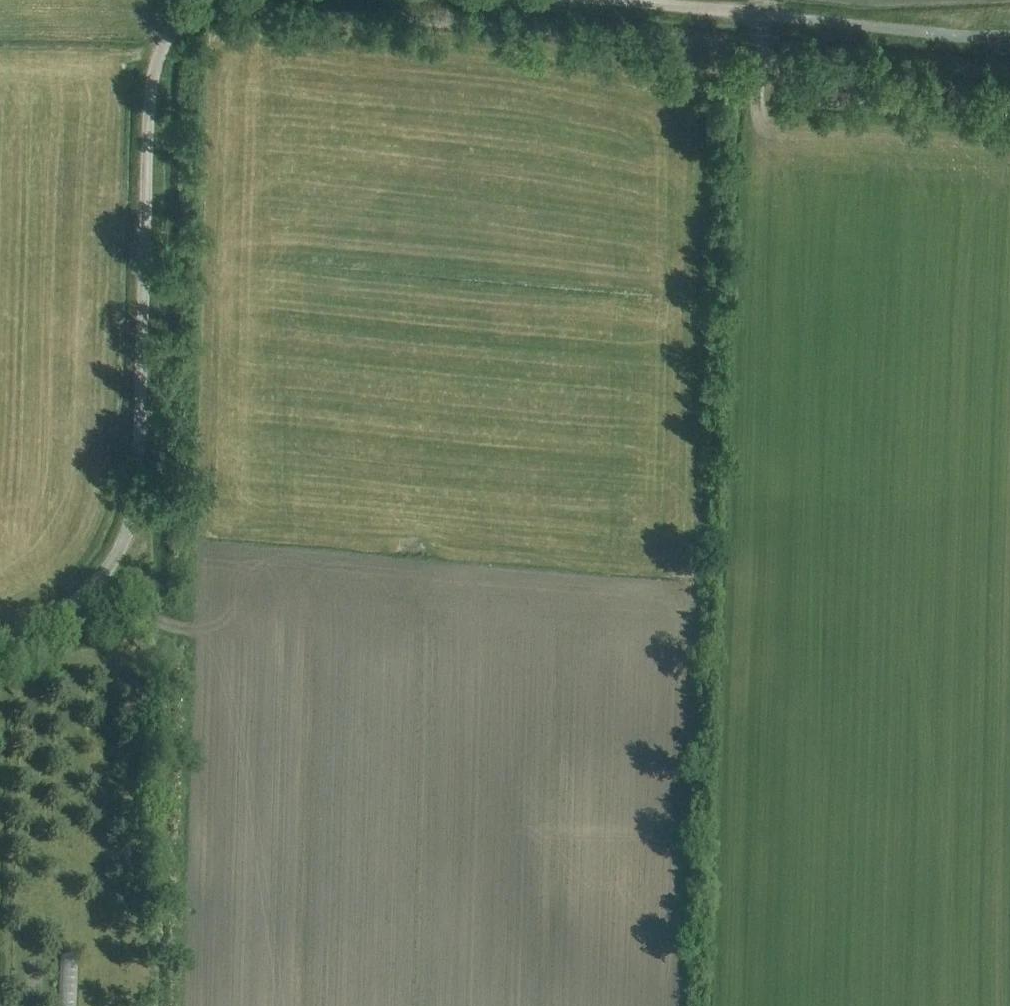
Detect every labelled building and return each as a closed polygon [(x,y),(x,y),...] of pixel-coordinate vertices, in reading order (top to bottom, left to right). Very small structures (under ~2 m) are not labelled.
[(66,953),(65,1005),(78,1005),(79,953),(66,953)]
